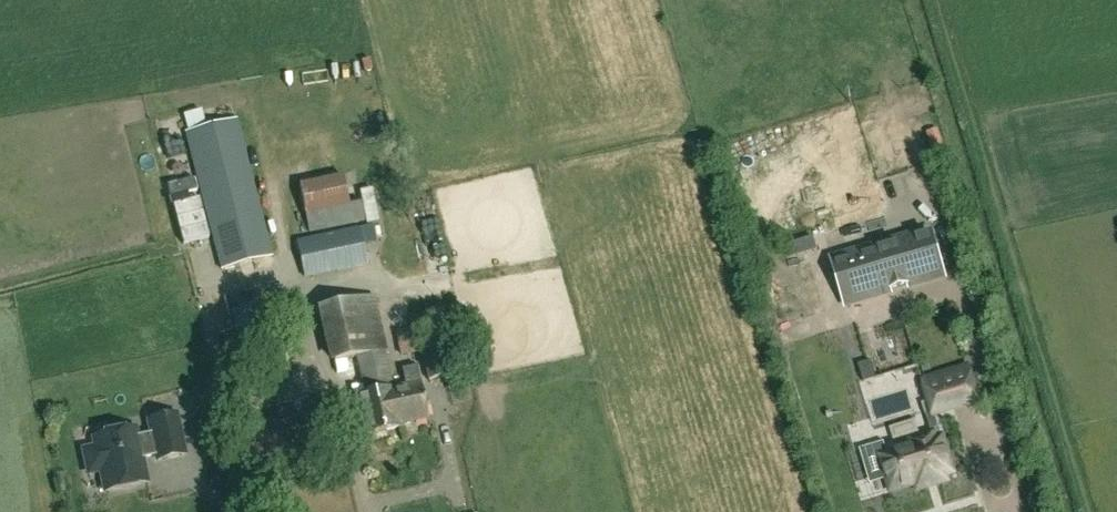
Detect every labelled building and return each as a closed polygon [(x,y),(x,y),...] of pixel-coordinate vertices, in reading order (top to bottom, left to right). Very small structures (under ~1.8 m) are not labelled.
[(221,270),(272,257),(237,121),(187,134),(221,270)] [(350,205),(343,175),(299,184),(309,233),(366,222),(362,202),(350,205)] [(378,242),(374,224),(362,227),(361,226),(295,241),(305,278),(368,264),(367,244),(378,242)] [(915,243),(912,234),(830,259),(844,305),(889,292),(888,289),(907,284),(908,286),(943,276),(932,238),(915,243)] [(384,351),(384,352),(387,351),(375,297),(323,309),(335,363),(358,358),(384,351)] [(419,326),(396,331),(400,356),(422,351),(424,350),(419,326)] [(424,350),(422,351),(429,381),(445,377),(449,377),(442,346),(424,350)] [(392,389),(384,352),(384,351),(358,358),(366,395),(355,398),(363,435),(403,427),(403,425),(395,389),(392,389)] [(875,376),(871,361),(858,364),(863,380),(875,376)] [(934,440),(941,438),(935,419),(982,404),(968,361),(919,377),(930,414),(926,416),(934,440)] [(403,425),(428,419),(417,368),(402,371),(406,386),(395,389),(403,425)] [(915,388),(872,399),(877,418),(919,407),(915,388)] [(146,483),(141,459),(157,455),(158,461),(184,455),(175,414),(149,420),(152,433),(136,436),(135,428),(94,437),(96,448),(84,450),(89,473),(101,470),(106,491),(146,483)] [(867,475),(885,470),(891,490),(917,482),(918,485),(927,482),(926,481),(935,478),(935,480),(944,477),(943,475),(952,472),(941,438),(934,440),(933,441),(925,437),(918,440),(913,447),(888,454),(884,442),(859,449),(867,475)]
